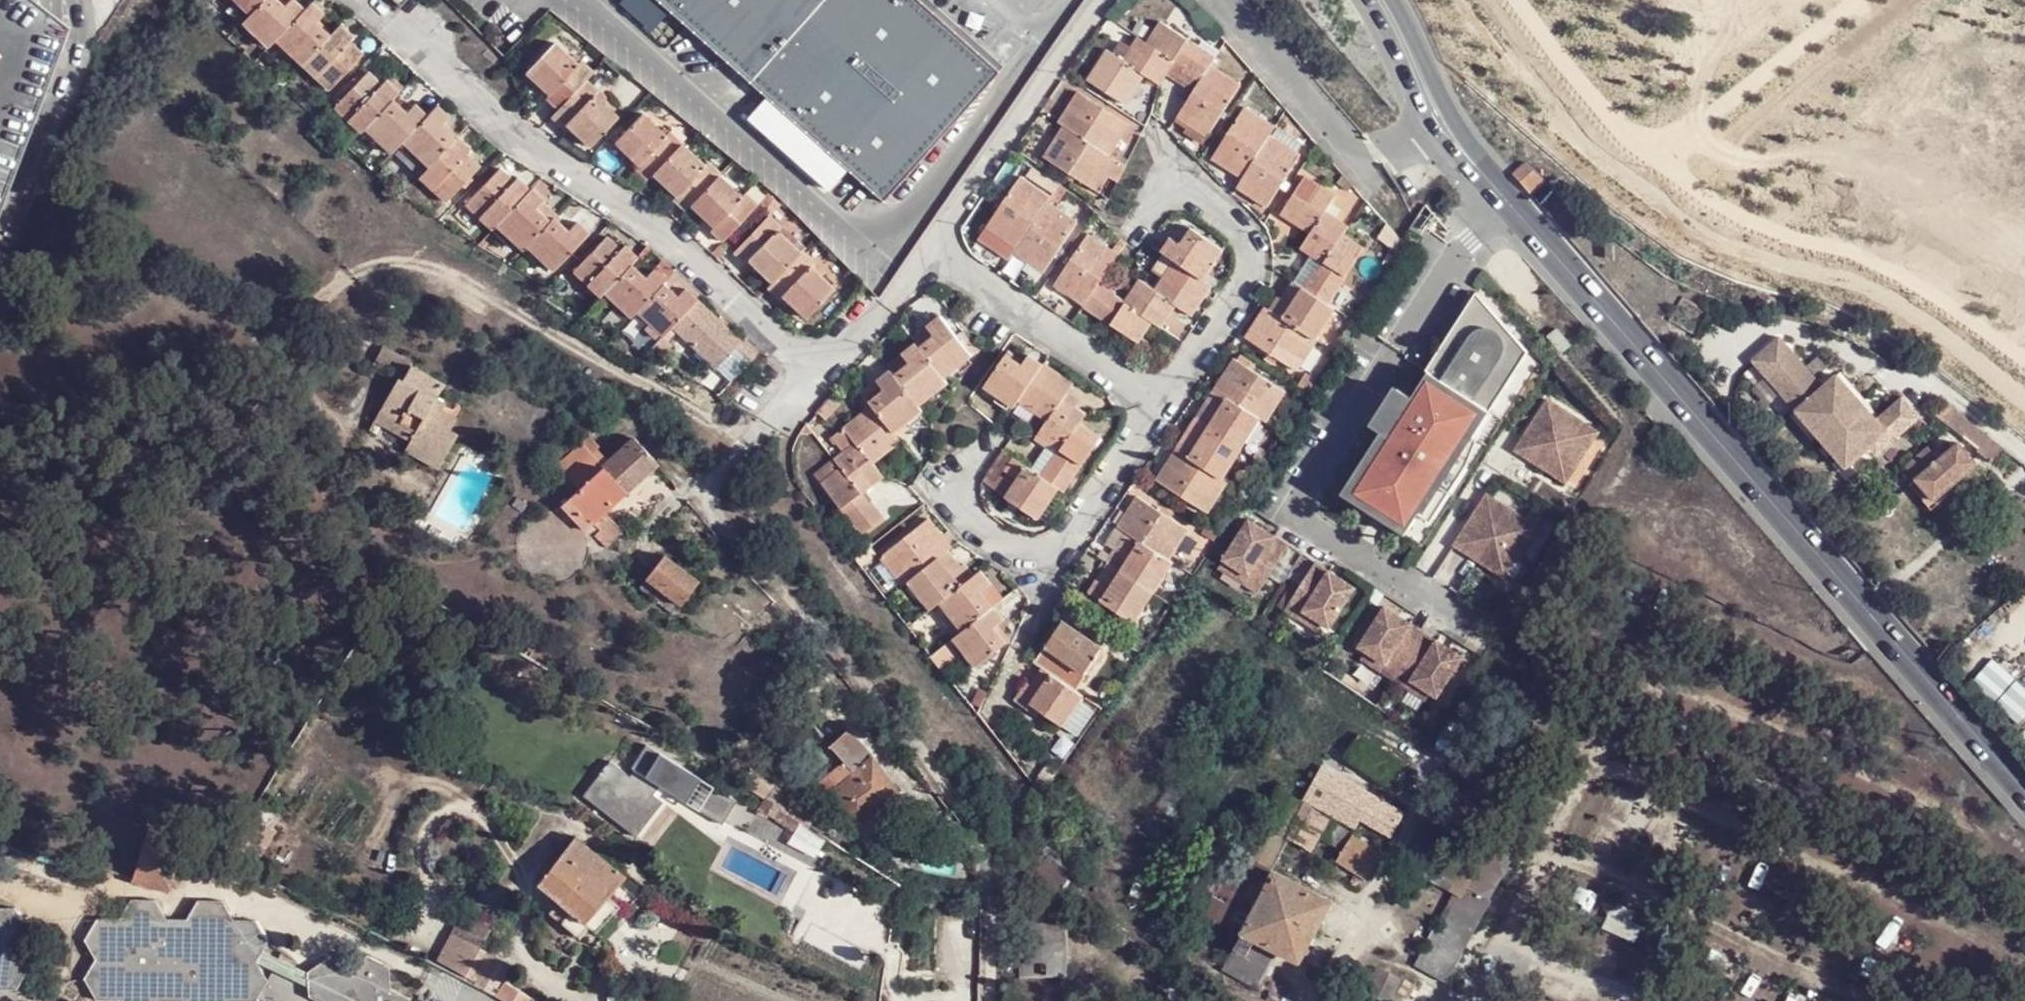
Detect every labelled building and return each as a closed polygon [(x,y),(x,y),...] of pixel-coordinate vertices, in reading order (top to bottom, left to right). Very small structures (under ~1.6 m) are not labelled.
[(58,24),(27,0),(0,0),(0,188),(58,24)] [(257,0),(230,0),(244,13),(257,0)] [(278,0),(257,0),(244,13),(237,21),(264,47),(273,39),(301,10),(290,0),(284,0),(281,3),(278,0)] [(920,0),(657,0),(884,201),(1000,71),(968,42),(920,0)] [(301,10),(273,39),(299,63),(329,32),(316,19),(319,15),(308,3),(301,10)] [(1197,90),(1214,63),(1219,55),(1165,18),(1151,38),(1161,44),(1143,69),(1148,73),(1163,82),(1170,71),(1197,90)] [(341,20),(329,32),(299,63),(324,87),(360,49),(349,37),(354,33),(341,20)] [(1130,99),(1148,73),(1143,69),(1161,44),(1151,38),(1142,32),(1136,41),(1129,37),(1120,51),(1113,47),(1094,75),(1130,99)] [(557,107),(584,79),(592,70),(581,60),(575,66),(551,43),(526,70),(550,92),(546,96),(557,107)] [(1242,83),(1214,63),(1197,90),(1181,113),(1209,131),(1242,83)] [(357,125),(383,98),(397,83),(385,72),(379,78),(368,67),(333,102),(357,125)] [(595,90),(584,79),(557,107),(550,115),(561,125),(564,121),(588,143),(615,114),(592,93),(595,90)] [(1067,121),(1113,152),(1133,123),(1083,89),(1062,118),(1067,121)] [(385,152),(395,141),(420,114),(406,102),(396,111),(383,98),(357,125),(385,152)] [(420,166),(447,137),(435,124),(443,115),(431,103),(420,114),(395,141),(420,166)] [(1245,173),(1274,130),(1279,123),(1250,103),(1215,154),(1245,173)] [(644,180),(650,174),(679,143),(668,134),(664,138),(640,114),(612,142),(637,165),(634,169),(644,180)] [(1116,154),(1113,152),(1067,121),(1048,149),(1098,180),(1116,154)] [(1301,149),(1274,130),(1245,173),(1239,182),(1267,201),(1301,149)] [(450,135),(447,137),(420,166),(411,174),(435,197),(469,162),(458,151),(463,146),(450,135)] [(690,202),(717,173),(706,162),(703,166),(679,143),(650,174),(674,195),(672,198),(683,209),(690,202)] [(1128,162),(1116,154),(1098,180),(1111,189),(1128,162)] [(1533,196),(1547,181),(1527,162),(1515,176),(1533,196)] [(482,225),(488,221),(521,185),(508,172),(502,178),(490,168),(458,199),(482,225)] [(1020,240),(1051,194),(1055,189),(1025,169),(984,229),(1001,240),(1008,231),(1020,240)] [(1337,239),(1344,231),(1350,222),(1338,214),(1347,201),(1336,194),(1338,192),(1309,172),(1283,210),(1312,230),(1315,226),(1337,239)] [(742,197),(717,173),(690,202),(714,225),(711,228),(722,240),(755,204),(744,194),(742,197)] [(517,238),(537,217),(526,205),(534,196),(521,185),(488,221),(512,243),(517,238)] [(1081,214),(1051,194),(1020,240),(1017,245),(1046,266),(1081,214)] [(542,212),(537,217),(517,238),(542,262),(576,228),(564,216),(556,225),(542,212)] [(774,280),(801,249),(778,228),(781,225),(769,214),(736,250),(747,260),(750,258),(774,280)] [(1160,245),(1175,256),(1202,274),(1223,245),(1193,225),(1183,239),(1170,230),(1160,245)] [(1363,243),(1344,231),(1337,239),(1315,226),(1312,230),(1303,244),(1323,258),(1306,284),(1327,298),(1363,243)] [(593,287),(620,259),(631,248),(617,234),(612,238),(601,228),(564,267),(589,291),(593,287)] [(1085,299),(1099,277),(1118,250),(1091,230),(1056,279),(1085,299)] [(814,262),(801,249),(774,280),(764,290),(779,303),(783,298),(805,318),(835,288),(811,265),(814,262)] [(1202,274),(1175,256),(1155,285),(1158,286),(1141,312),(1151,318),(1161,325),(1178,301),(1191,309),(1212,281),(1202,274)] [(617,311),(624,305),(649,278),(653,274),(640,262),(632,272),(620,259),(593,287),(617,311)] [(1158,286),(1155,285),(1139,275),(1126,294),(1099,277),(1085,299),(1139,337),(1151,318),(1141,312),(1158,286)] [(660,316),(684,291),(671,279),(662,289),(649,278),(624,305),(649,328),(660,316)] [(1327,298),(1306,284),(1299,281),(1289,296),(1286,294),(1277,308),(1323,338),(1343,309),(1327,298)] [(728,331),(684,291),(660,316),(704,356),(728,331)] [(1424,371),(1426,372),(1482,408),(1488,412),(1526,353),(1474,293),(1424,371)] [(1303,368),(1323,338),(1277,308),(1274,305),(1254,334),(1303,368)] [(919,340),(943,366),(970,343),(938,306),(925,317),(933,327),(919,340)] [(1572,344),(1556,326),(1548,333),(1563,351),(1572,344)] [(949,375),(943,366),(919,340),(917,336),(890,361),(895,367),(922,398),(949,375)] [(1778,340),(1751,364),(1846,469),(1867,450),(1886,434),(1875,422),(1836,378),(1823,390),(1778,340)] [(1019,402),(1047,362),(1032,351),(1023,364),(1008,354),(986,384),(1016,406),(1019,402)] [(1221,382),(1266,412),(1271,415),(1291,385),(1240,353),(1221,382)] [(1076,383),(1047,362),(1019,402),(1047,421),(1051,416),(1072,430),(1078,421),(1085,413),(1066,400),(1076,383)] [(922,398),(895,367),(866,393),(901,432),(930,407),(922,398)] [(436,389),(405,372),(400,381),(395,378),(375,417),(410,436),(406,444),(401,454),(433,472),(450,439),(444,435),(450,422),(425,408),(436,389)] [(1482,408),(1426,372),(1409,399),(1395,391),(1379,417),(1386,422),(1346,485),(1373,502),(1366,513),(1404,537),(1417,516),(1453,460),(1467,438),(1464,436),(1482,408)] [(1245,443),(1266,412),(1221,382),(1211,395),(1216,398),(1204,416),(1245,443)] [(913,447),(901,432),(866,393),(862,396),(878,415),(848,442),(857,453),(846,463),(848,466),(861,481),(881,464),(886,471),(913,447)] [(1902,399),(1875,422),(1886,434),(1867,450),(1875,460),(1920,420),(1902,399)] [(1544,400),(1513,451),(1526,459),(1530,452),(1540,458),(1536,465),(1558,478),(1573,453),(1580,457),(1595,431),(1544,400)] [(1488,412),(1482,408),(1464,436),(1467,438),(1474,442),(1488,412)] [(1051,416),(1047,421),(1037,437),(1056,451),(1036,477),(1057,492),(1063,495),(1101,438),(1078,421),(1072,430),(1051,416)] [(1245,443),(1204,416),(1192,434),(1188,432),(1179,445),(1224,475),(1245,443)] [(410,436),(375,417),(371,425),(406,444),(410,436)] [(555,467),(575,491),(610,459),(607,455),(604,457),(596,449),(598,446),(589,435),(555,467)] [(656,464),(634,438),(610,459),(575,491),(559,506),(582,531),(590,524),(603,512),(656,464)] [(1933,452),(1915,467),(1910,472),(1916,479),(1936,501),(1977,465),(1958,442),(1939,458),(1933,452)] [(1229,479),(1224,475),(1179,445),(1160,475),(1209,508),(1229,479)] [(1929,447),(1911,461),(1915,467),(1933,452),(1929,447)] [(1540,458),(1530,452),(1526,459),(1536,465),(1540,458)] [(1580,457),(1573,453),(1558,478),(1564,483),(1580,457)] [(1453,460),(1417,516),(1430,524),(1465,468),(1453,460)] [(1915,467),(1911,461),(1905,466),(1910,472),(1915,467)] [(1057,492),(1036,477),(1013,462),(1005,472),(1010,475),(998,492),(1038,520),(1057,492)] [(848,466),(846,463),(825,483),(827,485),(848,466)] [(897,483),(886,471),(881,464),(861,481),(848,466),(827,485),(869,532),(890,513),(878,499),(897,483)] [(1936,501),(1916,479),(1910,485),(1929,506),(1936,501)] [(1373,502),(1346,485),(1339,496),(1366,513),(1373,502)] [(1140,493),(1121,523),(1170,556),(1191,526),(1140,493)] [(1537,528),(1486,496),(1454,547),(1467,555),(1471,548),(1482,554),(1477,561),(1499,575),(1514,549),(1521,554),(1537,528)] [(621,534),(603,512),(590,524),(595,532),(593,535),(605,549),(621,534)] [(907,583),(944,552),(950,547),(930,521),(883,559),(904,585),(907,583)] [(1170,556),(1121,523),(1107,543),(1120,553),(1113,563),(1155,592),(1176,561),(1170,556)] [(1300,558),(1260,532),(1235,573),(1260,589),(1255,596),(1270,606),(1300,558)] [(1482,554),(1471,548),(1467,555),(1477,561),(1482,554)] [(1521,554),(1514,549),(1499,575),(1505,579),(1521,554)] [(931,612),(942,604),(973,577),(964,566),(959,570),(944,552),(907,583),(931,612)] [(683,606),(700,582),(662,556),(646,579),(683,606)] [(1341,584),(1300,558),(1270,606),(1285,616),(1290,607),(1315,623),(1341,584)] [(1134,624),(1155,592),(1113,563),(1108,561),(1100,573),(1104,576),(1101,583),(1097,580),(1088,594),(1134,624)] [(964,630),(993,607),(983,594),(992,586),(980,571),(973,577),(942,604),(964,630)] [(1260,589),(1235,573),(1230,581),(1255,596),(1260,589)] [(640,589),(677,615),(683,606),(646,579),(640,589)] [(1005,622),(993,607),(964,630),(953,639),(977,667),(1005,644),(995,631),(1005,622)] [(1315,623),(1290,607),(1285,616),(1310,632),(1315,623)] [(1423,635),(1384,610),(1358,650),(1365,654),(1383,666),(1378,674),(1392,683),(1423,635)] [(1041,666),(1076,689),(1105,644),(1063,619),(1034,661),(1041,666)] [(1461,660),(1423,635),(1392,683),(1406,691),(1411,684),(1429,696),(1436,699),(1461,660)] [(1383,666),(1365,654),(1359,662),(1378,674),(1383,666)] [(1083,693),(1076,689),(1041,666),(1031,683),(1024,678),(1016,694),(1074,732),(1087,710),(1076,703),(1083,693)] [(2019,722),(2024,715),(2024,691),(2015,683),(1997,704),(2019,722)] [(1429,696),(1411,684),(1406,691),(1424,704),(1429,696)] [(568,788),(609,821),(636,786),(643,777),(704,812),(717,788),(625,734),(611,759),(619,764),(614,770),(595,753),(568,788)] [(896,791),(869,759),(829,794),(861,834),(880,818),(874,809),(896,791)] [(1309,792),(1362,820),(1370,805),(1317,777),(1309,792)] [(1239,854),(1269,870),(1288,833),(1292,825),(1306,799),(1278,785),(1256,829),(1252,828),(1239,854)] [(799,820),(763,796),(754,810),(791,833),(799,820)] [(1370,805),(1362,820),(1390,835),(1402,813),(1374,798),(1370,805)] [(1306,799),(1292,825),(1288,833),(1314,847),(1337,859),(1341,851),(1343,851),(1356,825),(1335,814),(1306,799)] [(1438,848),(1502,882),(1515,856),(1453,822),(1438,848)] [(1385,840),(1356,825),(1343,851),(1341,851),(1337,859),(1335,863),(1365,878),(1385,840)] [(148,831),(134,875),(166,886),(174,864),(180,843),(148,831)] [(624,877),(574,836),(537,883),(569,910),(560,921),(581,937),(591,925),(589,923),(624,877)] [(1269,870),(1239,854),(1238,856),(1212,844),(1178,910),(1239,941),(1243,933),(1273,875),(1274,873),(1269,870)] [(1040,848),(1018,874),(1054,899),(1073,870),(1040,848)] [(1493,898),(1502,882),(1438,848),(1429,863),(1472,888),(1492,899),(1493,898)] [(181,867),(174,864),(166,886),(174,889),(181,867)] [(1331,902),(1274,873),(1273,875),(1243,933),(1278,951),(1300,962),(1331,902)] [(1358,880),(1352,877),(1349,884),(1355,887),(1358,880)] [(1445,982),(1492,899),(1472,888),(1466,897),(1462,905),(1444,939),(1434,935),(1418,966),(1445,982)] [(1462,905),(1466,897),(1463,895),(1457,903),(1462,905)] [(263,952),(267,944),(255,922),(233,920),(221,902),(196,900),(189,919),(165,917),(155,901),(131,900),(120,921),(95,919),(82,946),(92,963),(84,980),(95,1000),(255,1000),(267,980),(256,964),(263,952)] [(1631,941),(1639,911),(1609,903),(1601,933),(1631,941)] [(15,993),(30,965),(19,949),(29,929),(14,910),(0,910),(0,993),(15,993)] [(476,918),(447,971),(470,984),(486,953),(479,948),(493,927),(476,918)] [(1016,977),(1066,976),(1065,923),(1014,924),(1016,977)] [(1243,933),(1239,941),(1223,973),(1258,991),(1278,951),(1243,933)] [(306,973),(263,952),(256,964),(307,991),(306,973)] [(470,984),(505,1000),(531,1000),(532,998),(505,984),(513,966),(486,953),(470,984)] [(307,991),(308,997),(314,1000),(410,1000),(390,989),(387,968),(366,955),(347,968),(326,958),(306,973),(307,991)]
